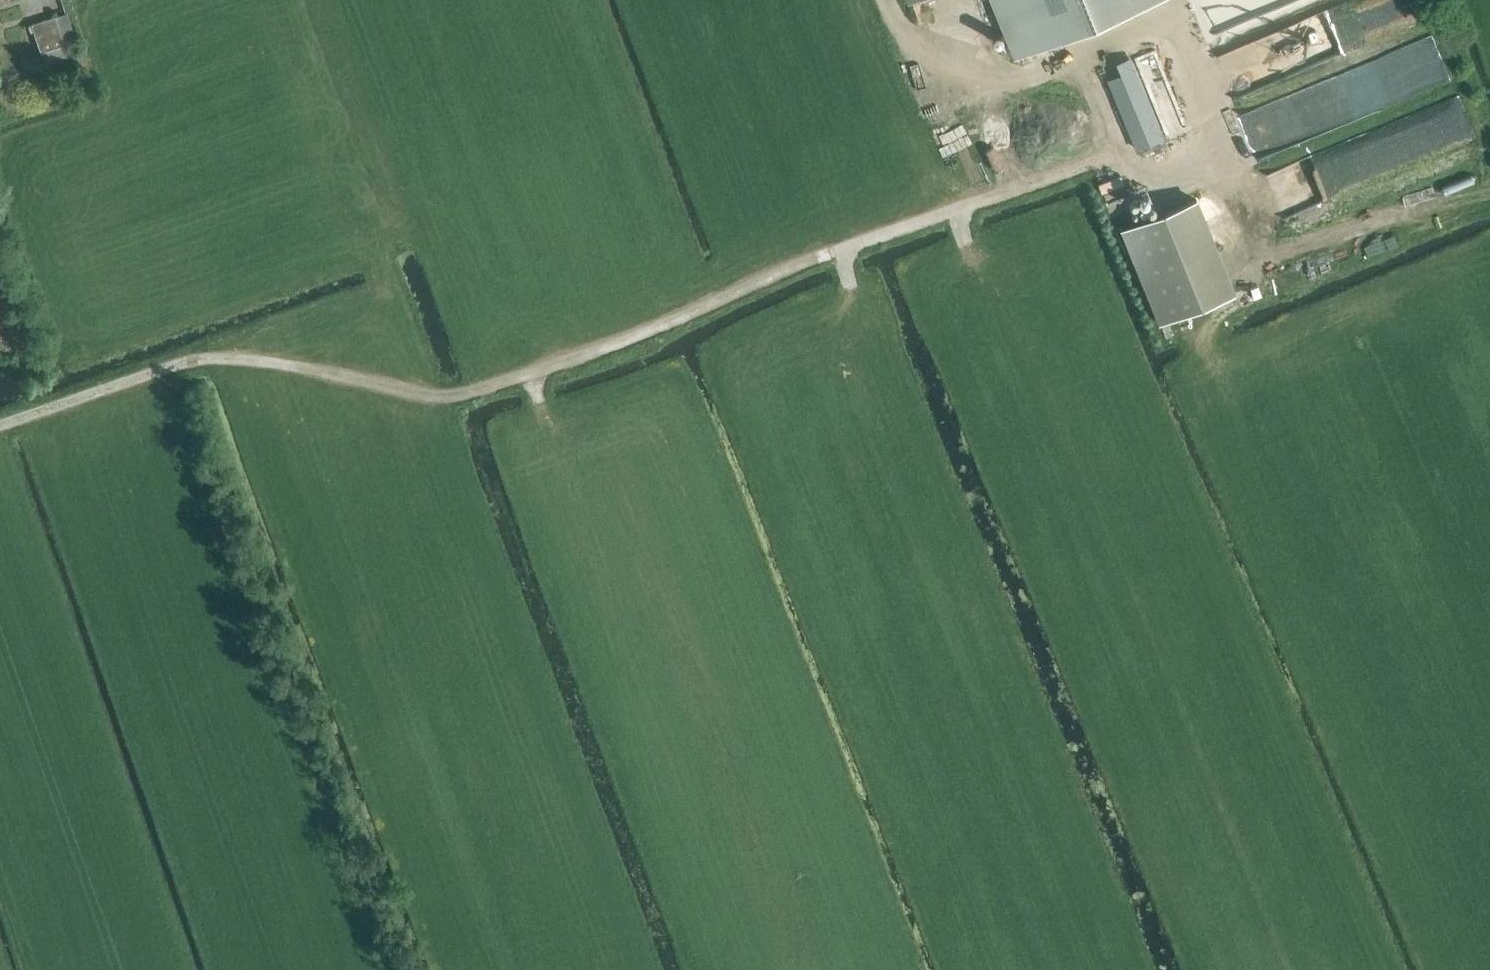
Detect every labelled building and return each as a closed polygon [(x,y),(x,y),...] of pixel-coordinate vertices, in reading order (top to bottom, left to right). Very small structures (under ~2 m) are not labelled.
[(1014,56),(1152,0),(992,0),(1014,56)] [(57,16),(32,24),(41,53),(44,52),(48,65),(70,57),(66,44),(57,16)] [(1300,68),(1313,63),(1303,41),(1290,46),(1300,68)] [(1136,150),(1164,139),(1131,57),(1117,63),(1121,74),(1107,80),(1136,150)] [(1286,170),(1299,205),(1327,194),(1322,180),(1315,182),(1307,162),(1286,170)] [(1198,197),(1123,226),(1161,321),(1235,291),(1198,197)]
